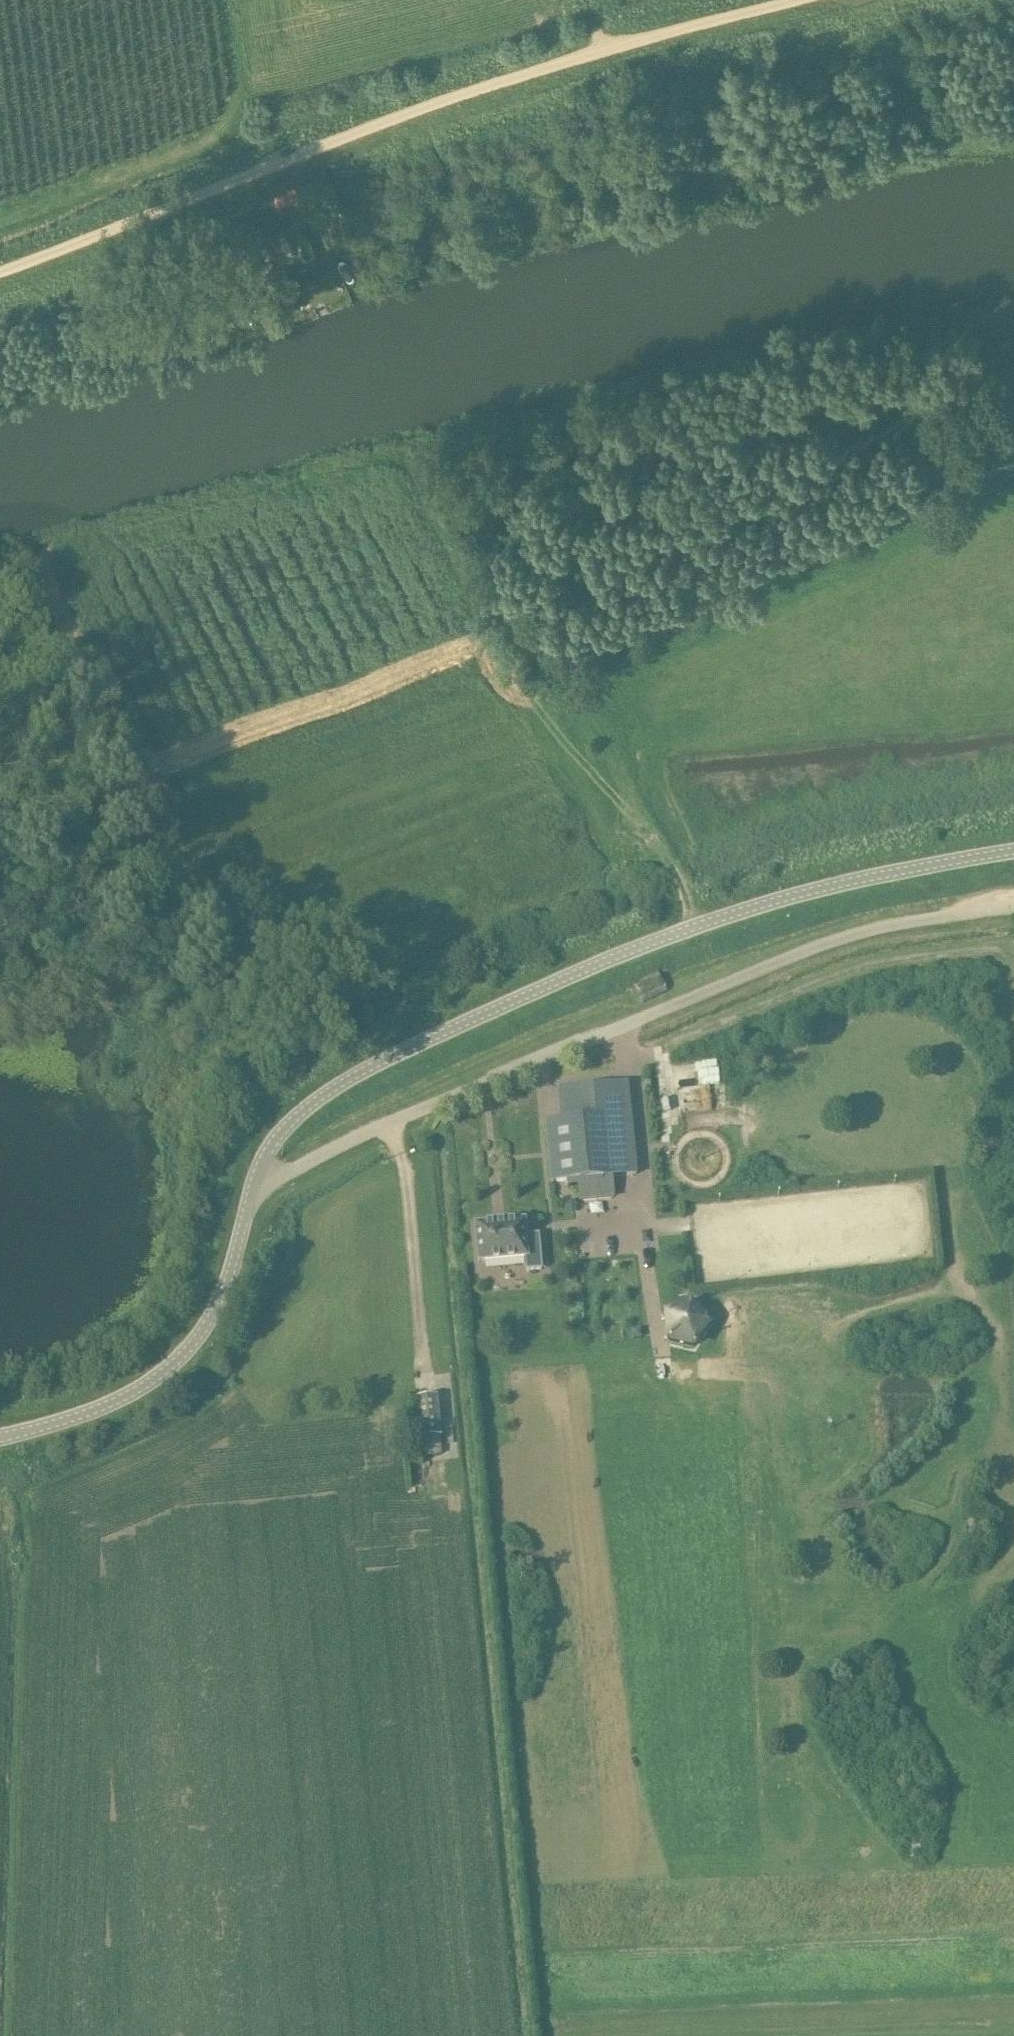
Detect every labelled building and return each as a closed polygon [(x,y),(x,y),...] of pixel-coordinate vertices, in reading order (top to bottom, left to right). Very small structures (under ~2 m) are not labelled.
[(637,1175),(631,1114),(628,1083),(558,1089),(561,1120),(544,1122),(551,1184),(568,1182),(612,1178),(637,1175)] [(612,1178),(568,1182),(569,1188),(579,1187),(580,1202),(614,1199),(612,1178)] [(526,1270),(542,1269),(539,1234),(525,1235),(524,1223),(524,1221),(476,1225),(476,1227),(479,1261),(525,1258),(526,1270)] [(695,1299),(666,1317),(687,1336),(717,1339),(726,1316),(695,1299)] [(441,1437),(437,1397),(414,1399),(418,1439),(441,1437)]
